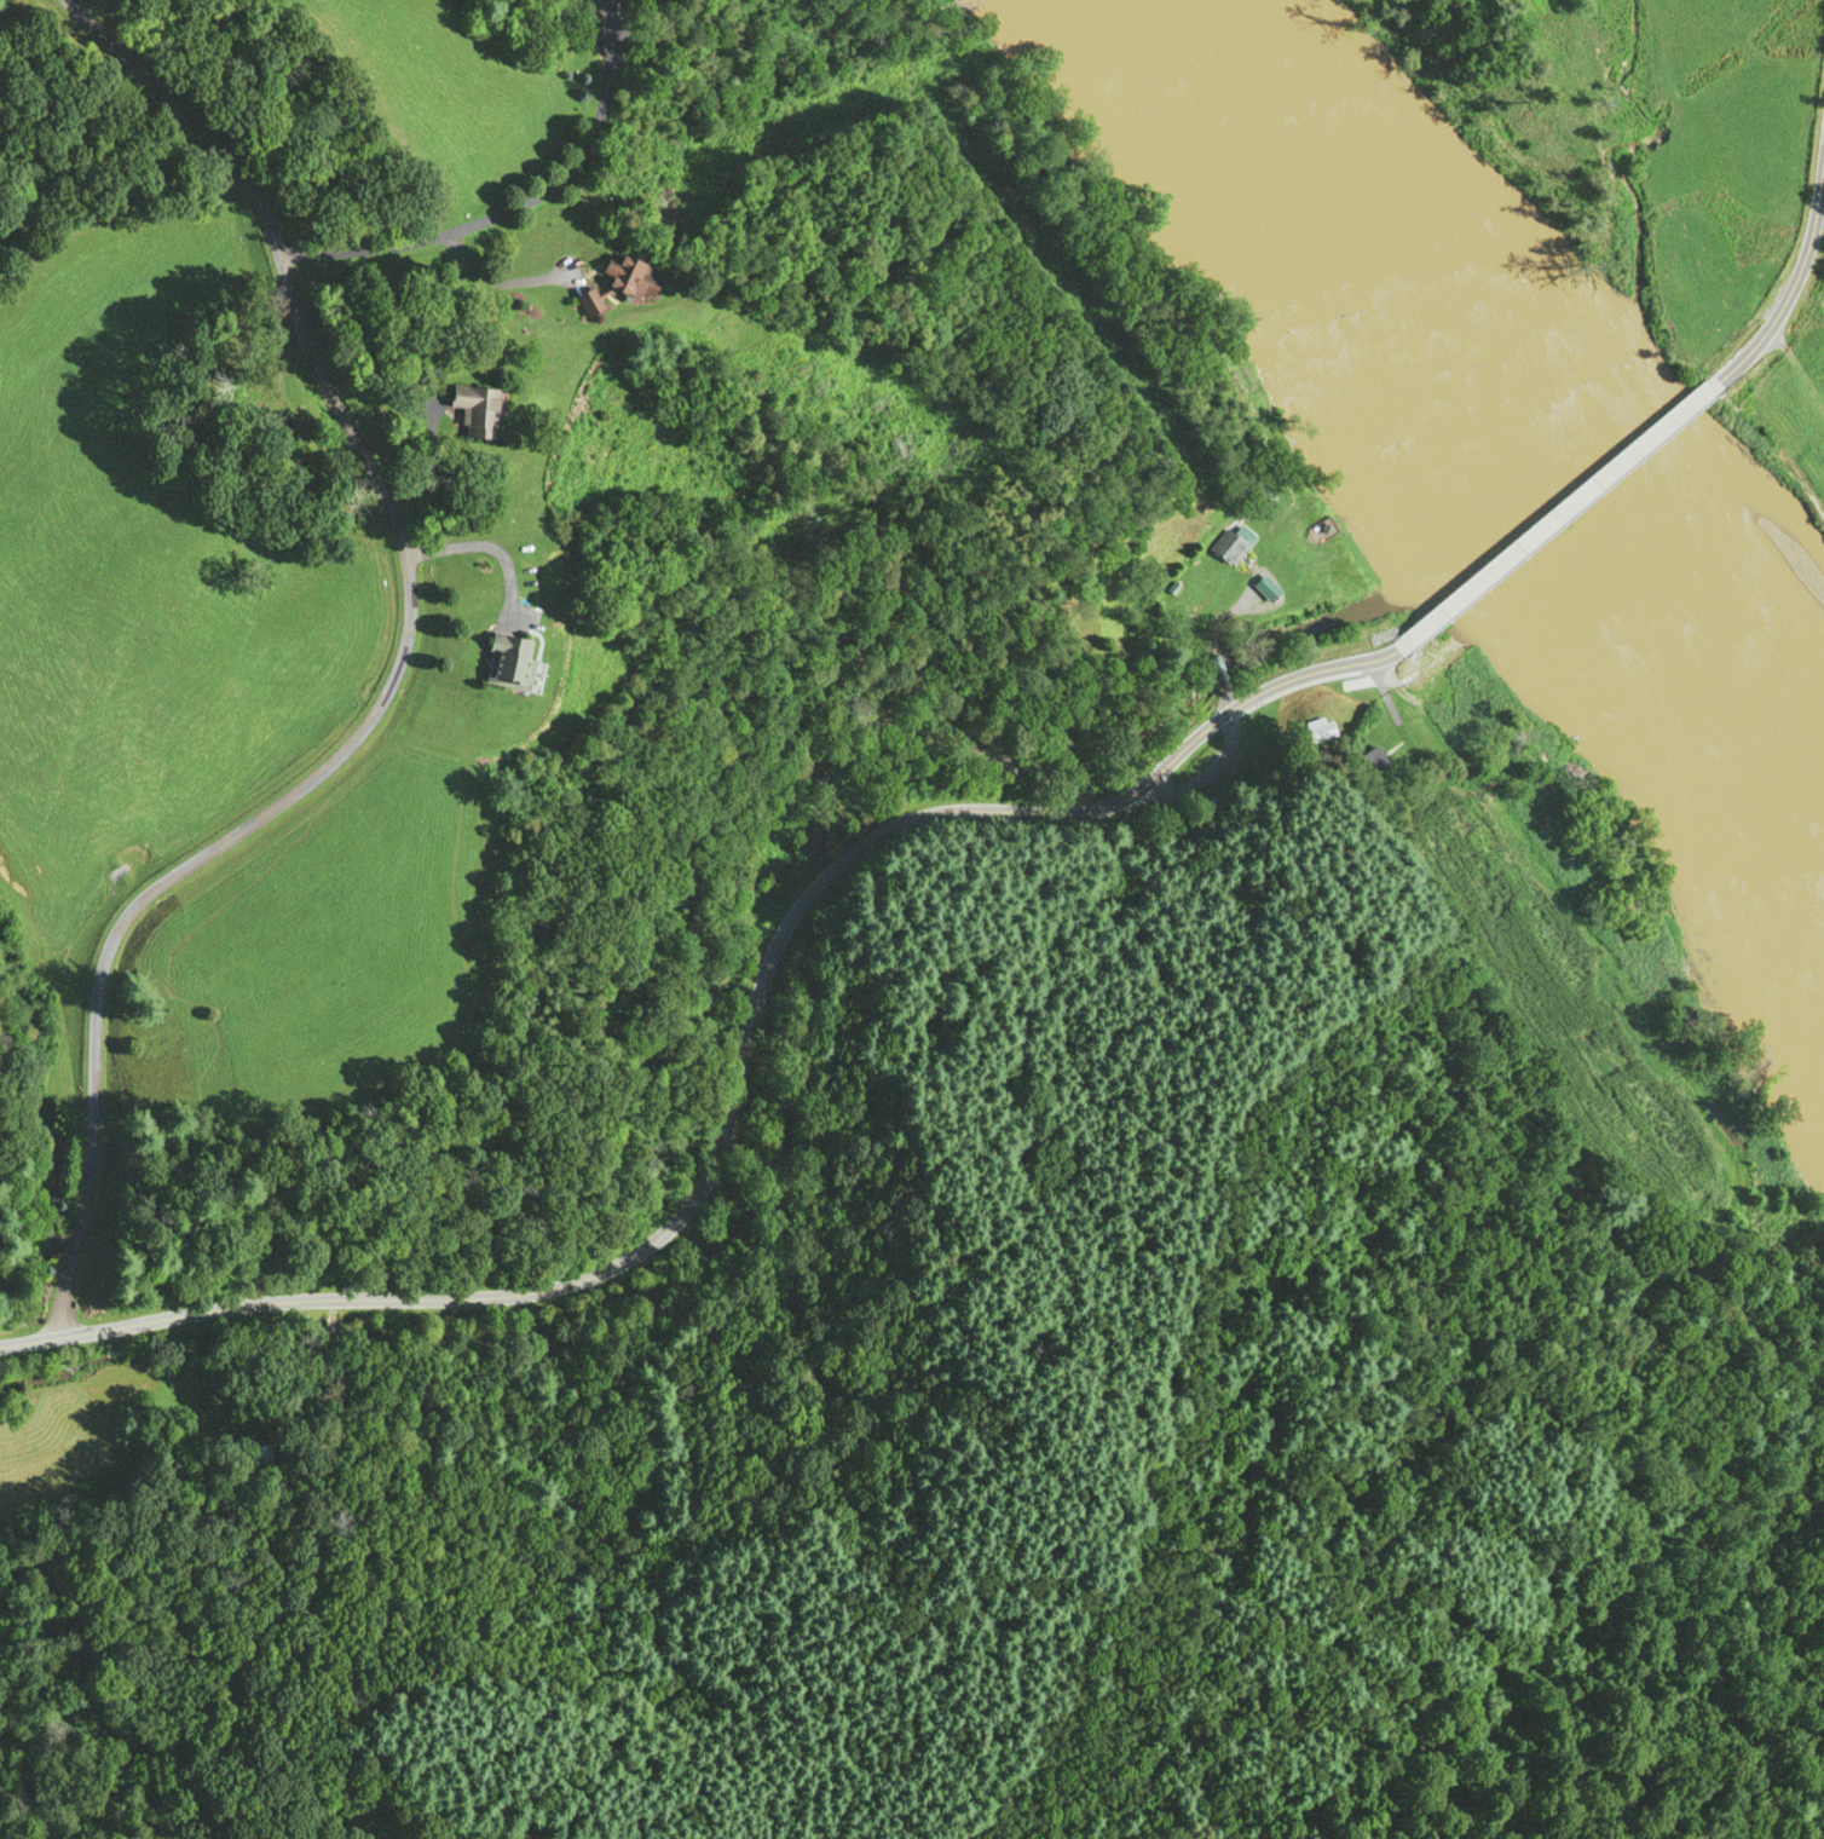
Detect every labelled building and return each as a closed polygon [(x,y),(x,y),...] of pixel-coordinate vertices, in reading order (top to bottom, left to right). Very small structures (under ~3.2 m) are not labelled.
[(663,268),(621,255),(620,260),(610,257),(601,285),(652,301),(663,268)] [(575,294),(586,316),(605,306),(594,284),(575,294)] [(499,438),(502,387),(451,384),(450,405),(464,406),(463,436),(499,438)] [(1208,547),(1230,566),(1254,537),(1232,519),(1208,547)] [(482,680),(526,690),(537,640),(493,630),(482,680)] [(1311,742),(1337,733),(1330,714),(1305,723),(1311,742)] [(1363,780),(1388,768),(1378,745),(1352,758),(1363,780)] [(253,1461),(269,1460),(268,1445),(252,1447),(253,1461)]
